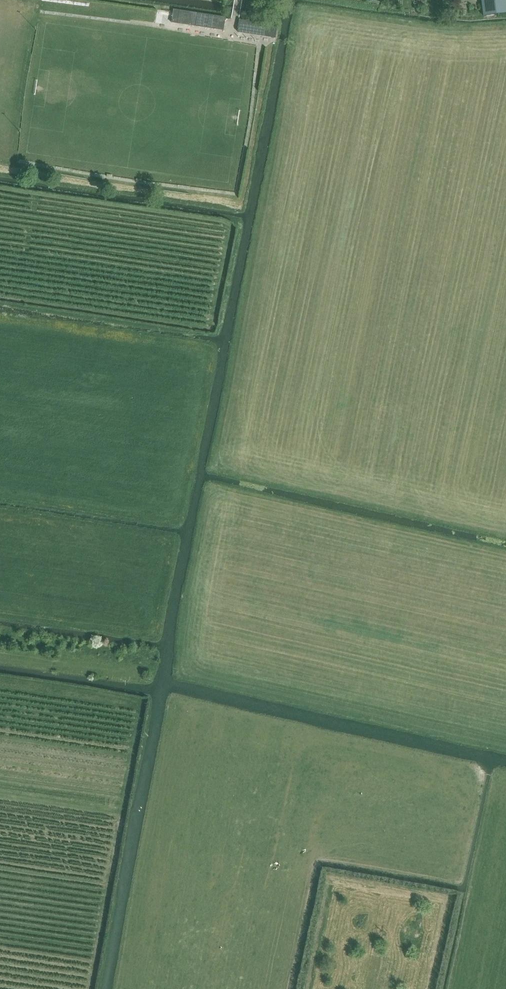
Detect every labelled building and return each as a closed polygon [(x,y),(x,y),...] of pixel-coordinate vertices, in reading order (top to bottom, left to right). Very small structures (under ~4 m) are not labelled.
[(483,16),(505,13),(505,0),(481,0),(483,16)] [(173,9),(171,23),(224,31),(225,18),(226,17),(173,9)] [(263,23),(239,19),(237,31),(239,33),(274,38),(276,26),(273,25),(273,21),(269,20),(269,24),(263,23)]
